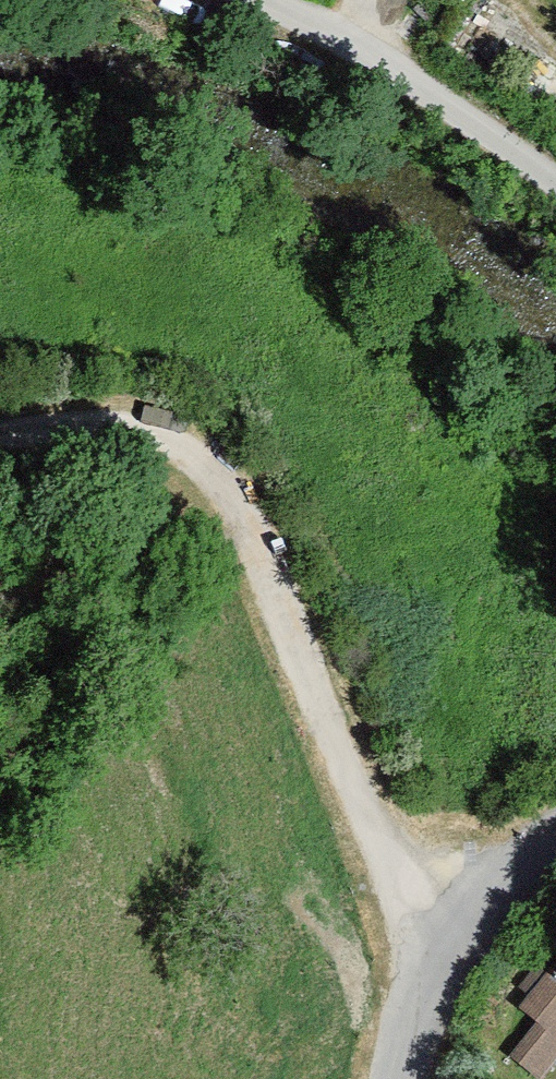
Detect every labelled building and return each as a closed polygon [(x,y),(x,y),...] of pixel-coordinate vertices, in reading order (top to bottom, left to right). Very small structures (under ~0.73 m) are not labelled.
[(507,1056),(542,1078),(549,1078),(555,1068),(555,953),(519,1008),(533,1018),(507,1056)]
